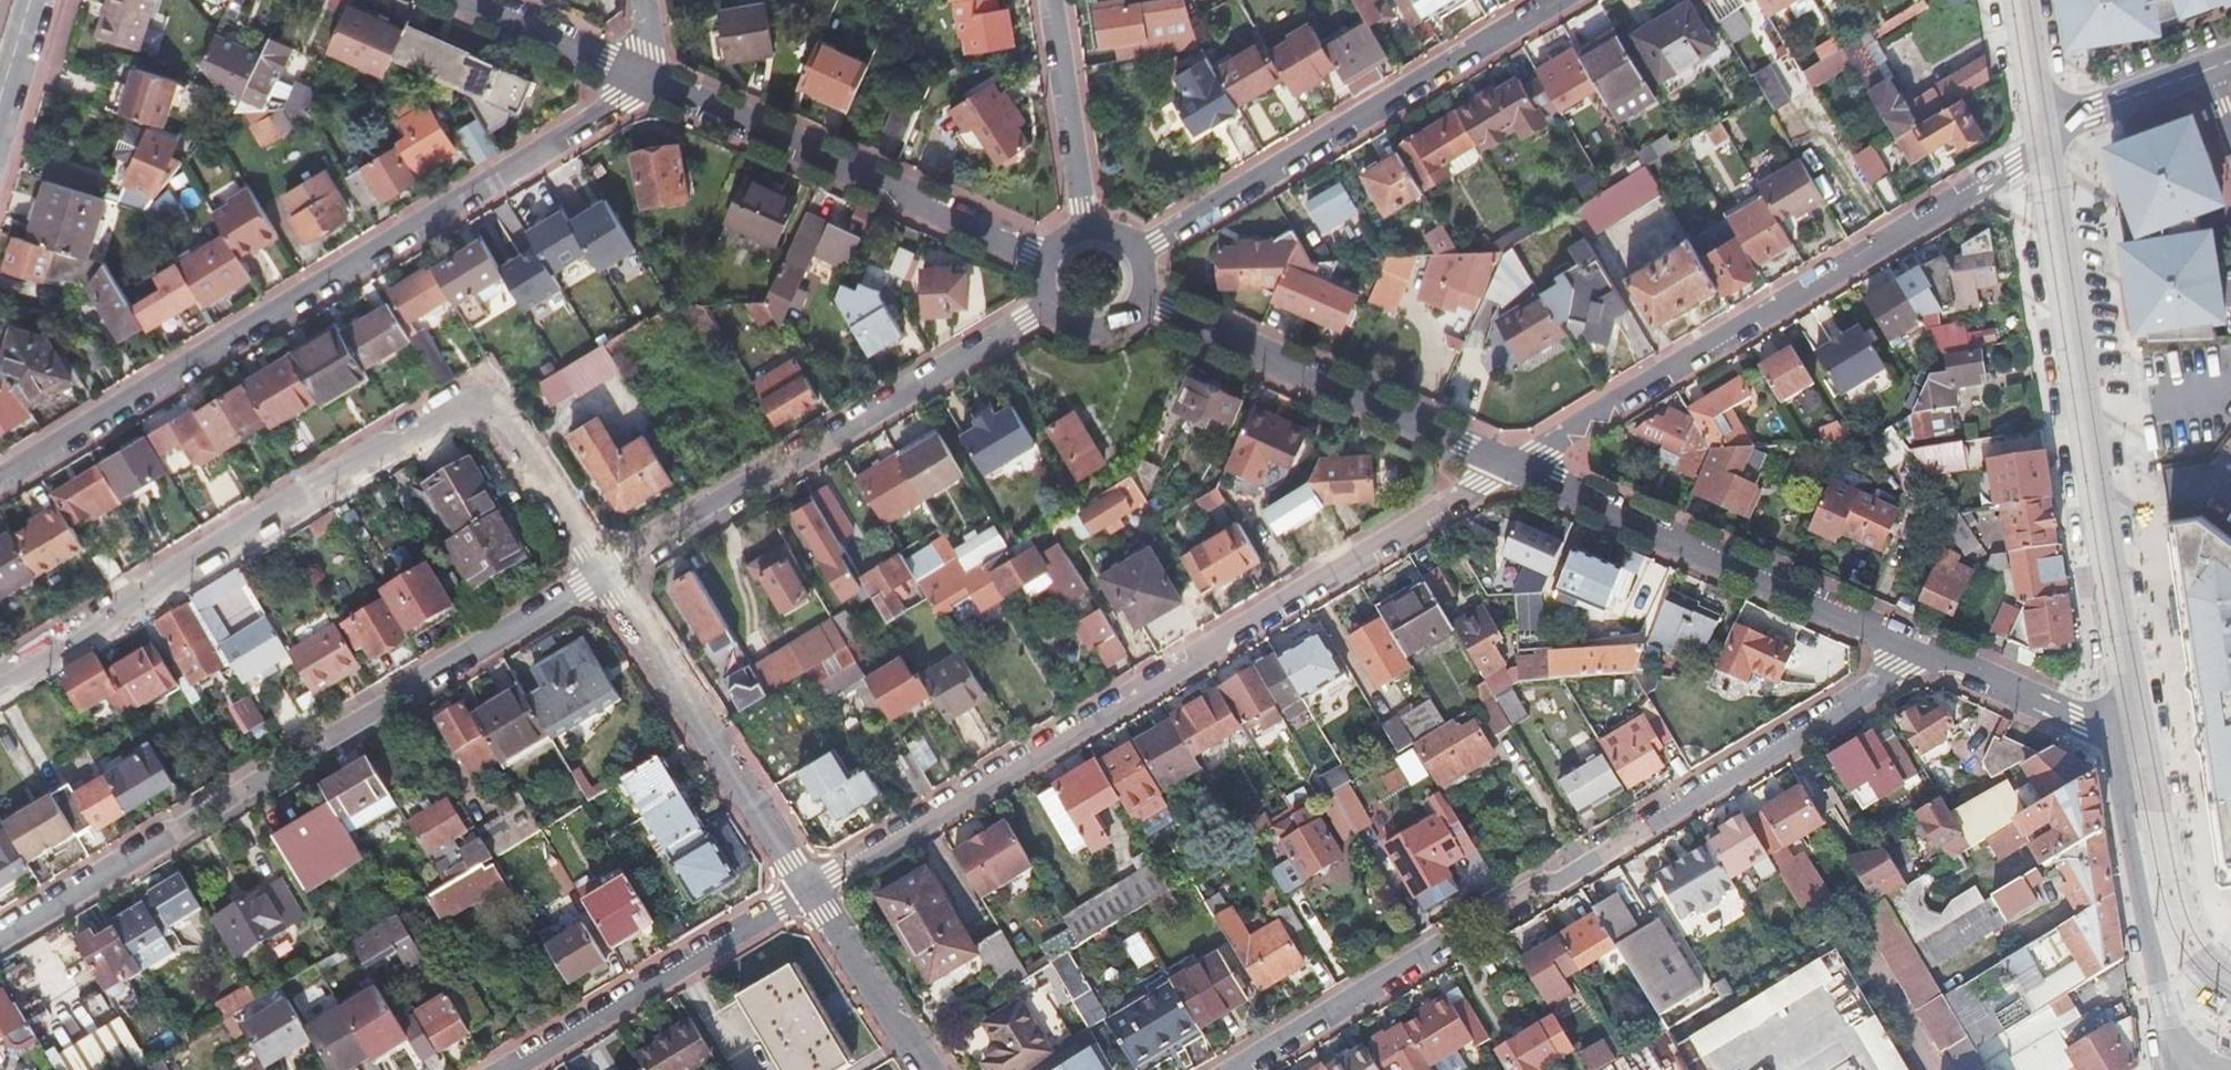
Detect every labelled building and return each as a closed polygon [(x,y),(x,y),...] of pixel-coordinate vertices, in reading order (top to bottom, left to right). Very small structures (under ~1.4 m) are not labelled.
[(97,34),(135,47),(142,27),(146,28),(155,1),(151,0),(109,0),(97,34)] [(996,0),(971,0),(955,2),(961,38),(965,37),(968,52),(1013,45),(1007,12),(999,13),(996,0)] [(1148,55),(1197,47),(1182,0),(1181,0),(1097,13),(1102,48),(1146,42),(1148,55)] [(1368,21),(1369,23),(1370,25),(1383,18),(1374,2),(1377,0),(1356,0),(1368,21)] [(1374,32),(1396,18),(1386,0),(1377,0),(1374,2),(1383,18),(1370,25),(1374,32)] [(1426,20),(1414,0),(1397,0),(1412,28),(1426,20)] [(1463,0),(1414,0),(1426,20),(1427,21),(1463,0)] [(1799,0),(1759,0),(1769,17),(1799,0)] [(2067,19),(2069,31),(2071,45),(2149,33),(2159,31),(2188,21),(2185,13),(2215,3),(2222,0),(2064,0),(2067,19)] [(1928,10),(1923,1),(1885,24),(1844,49),(1852,62),(1853,64),(1898,138),(1899,138),(1918,127),(1908,111),(1910,109),(1909,107),(1904,98),(1903,96),(1900,97),(1891,81),(1886,84),(1865,51),(1877,44),(1877,41),(1928,10)] [(765,3),(722,10),(730,61),(773,54),(765,3)] [(2185,13),(2188,21),(2217,10),(2215,3),(2185,13)] [(1718,49),(1690,5),(1635,36),(1664,81),(1718,49)] [(313,90),(305,109),(373,105),(386,75),(404,31),(350,7),(313,90)] [(1739,11),(1719,22),(1732,44),(1751,32),(1739,11)] [(1355,98),(1385,80),(1377,65),(1389,58),(1374,32),(1370,25),(1369,23),(1368,21),(1325,46),(1335,64),(1343,77),(1355,98)] [(1335,64),(1325,46),(1316,30),(1313,25),(1289,39),(1292,44),(1272,56),(1285,79),(1294,95),(1324,77),(1321,72),(1335,64)] [(404,31),(386,75),(402,82),(410,66),(468,92),(466,98),(478,119),(486,134),(501,125),(508,117),(510,112),(519,116),(534,83),(407,26),(404,31)] [(142,27),(135,47),(140,48),(146,28),(142,27)] [(135,47),(97,34),(96,37),(134,49),(135,47)] [(1656,98),(1620,36),(1582,58),(1599,88),(1618,120),(1656,98)] [(1843,49),(1835,36),(1814,49),(1822,62),(1835,54),(1843,49)] [(226,98),(236,113),(244,102),(264,59),(216,37),(204,66),(219,88),(226,98)] [(244,102),(236,113),(247,112),(265,111),(271,98),(279,81),(293,51),(272,41),(264,59),(244,102)] [(1104,62),(1148,55),(1146,42),(1102,48),(1104,62)] [(817,45),(800,84),(850,106),(867,68),(817,45)] [(1237,107),(1285,79),(1272,56),(1267,48),(1219,76),(1237,107)] [(1542,79),(1561,111),(1599,88),(1582,58),(1576,49),(1538,72),(1542,79)] [(1852,62),(1844,49),(1843,49),(1835,54),(1822,62),(1803,74),(1812,89),(1853,64),(1852,62)] [(1235,113),(1239,111),(1237,107),(1219,76),(1208,58),(1177,77),(1187,95),(1175,102),(1196,137),(1213,126),(1215,128),(1236,115),(1235,113)] [(1988,83),(1985,58),(1941,85),(1952,103),(1988,83)] [(1791,101),(1771,67),(1754,76),(1775,110),(1791,101)] [(869,69),(867,68),(850,106),(851,106),(869,69)] [(116,80),(106,111),(164,129),(170,108),(178,82),(137,69),(132,85),(116,80)] [(1544,121),(1561,111),(1542,79),(1525,89),(1524,87),(1520,80),(1500,92),(1498,92),(1518,125),(1524,137),(1546,124),(1544,121)] [(279,81),(271,98),(292,102),(297,88),(279,81)] [(189,85),(178,82),(170,108),(181,111),(189,85)] [(1007,105),(1001,95),(994,83),(951,109),(965,131),(977,124),(1001,164),(1029,146),(1016,126),(1024,122),(1012,102),(1007,105)] [(292,102),(288,110),(305,109),(313,90),(299,84),(297,88),(292,102)] [(1504,134),(1518,125),(1498,92),(1497,90),(1459,112),(1459,113),(1477,143),(1477,144),(1488,138),(1492,144),(1493,146),(1506,138),(1504,134)] [(1006,92),(1001,95),(1007,105),(1012,102),(1006,92)] [(1908,95),(1904,98),(1909,107),(1913,104),(1908,95)] [(397,146),(398,148),(415,175),(443,159),(455,151),(439,122),(427,100),(413,102),(412,102),(397,112),(402,120),(399,122),(409,139),(397,146)] [(907,140),(920,111),(900,101),(886,131),(907,140)] [(1980,134),(1961,101),(1918,127),(1899,138),(1898,138),(1912,163),(1931,151),(1943,145),(1948,154),(1980,134)] [(384,104),(373,105),(381,118),(389,113),(384,104)] [(265,111),(247,112),(265,147),(294,132),(293,131),(282,110),(265,111)] [(1477,143),(1459,113),(1403,147),(1429,191),(1451,177),(1443,163),(1474,145),(1477,143)] [(458,131),(477,165),(497,153),(486,134),(478,119),(458,131)] [(2217,337),(2214,320),(2211,301),(2221,299),(2214,254),(2204,255),(2201,233),(2197,210),(2222,201),(2192,119),(2110,149),(2119,176),(2114,177),(2139,340),(2142,340),(2158,339),(2217,337)] [(115,159),(132,165),(146,128),(129,122),(115,159)] [(1714,146),(1730,137),(1721,123),(1706,132),(1714,146)] [(123,193),(120,204),(146,212),(180,167),(170,162),(178,143),(151,132),(128,184),(137,188),(134,196),(123,193)] [(1477,144),(1481,150),(1492,144),(1488,138),(1477,144)] [(1443,163),(1451,177),(1459,178),(1479,166),(1482,159),(1474,145),(1443,163)] [(1673,172),(1693,161),(1684,145),(1664,157),(1673,172)] [(1948,154),(1943,145),(1931,151),(1937,161),(1948,154)] [(686,200),(677,147),(634,154),(643,207),(686,200)] [(1853,158),(1870,187),(1888,176),(1870,147),(1853,158)] [(346,178),(365,210),(382,200),(384,202),(418,182),(415,175),(398,148),(346,178)] [(1387,215),(1422,194),(1400,156),(1365,177),(1387,215)] [(42,179),(49,181),(70,188),(76,170),(48,161),(42,179)] [(1806,213),(1825,201),(1801,161),(1758,186),(1762,193),(1779,222),(1797,212),(1803,208),(1806,213)] [(1621,219),(1662,194),(1647,168),(1608,191),(1571,213),(1584,236),(1619,216),(1621,219)] [(347,220),(337,204),(334,198),(339,195),(326,174),(286,198),(297,217),(293,220),(307,244),(347,220)] [(778,245),(797,201),(748,179),(728,223),(778,245)] [(30,240),(80,256),(88,258),(106,199),(70,188),(49,181),(30,240)] [(1308,206),(1316,220),(1346,202),(1349,199),(1341,186),(1308,206)] [(214,217),(227,238),(239,258),(261,245),(262,247),(279,238),(249,189),(228,202),(231,207),(214,217)] [(155,221),(177,209),(168,193),(162,196),(150,212),(155,221)] [(1756,267),(1793,245),(1779,222),(1762,193),(1725,215),(1727,219),(1756,267)] [(334,198),(337,204),(343,201),(339,195),(334,198)] [(1346,202),(1316,220),(1326,237),(1356,219),(1346,202)] [(596,253),(571,213),(527,240),(534,251),(524,257),(528,263),(515,271),(541,315),(574,296),(561,274),(596,253)] [(829,224),(807,214),(766,302),(775,315),(779,322),(781,321),(805,271),(808,272),(816,252),(844,265),(858,236),(829,224)] [(1724,295),(1760,273),(1756,267),(1727,219),(1690,241),(1702,261),(1703,260),(1724,295)] [(1432,252),(1455,244),(1448,224),(1425,232),(1432,252)] [(1513,248),(1532,236),(1526,226),(1492,246),(1490,243),(1468,255),(1496,253),(1504,253),(1513,248)] [(1353,241),(1346,229),(1327,241),(1334,253),(1353,241)] [(1293,231),(1276,242),(1242,243),(1242,248),(1220,248),(1221,288),(1263,288),(1276,295),(1300,242),(1293,231)] [(2211,232),(2201,233),(2204,255),(2214,254),(2211,232)] [(45,277),(68,285),(80,256),(30,240),(18,236),(8,268),(45,280),(45,277)] [(863,239),(858,236),(844,265),(850,267),(863,239)] [(199,301),(202,307),(251,278),(239,258),(227,238),(179,267),(199,301)] [(1616,320),(1629,312),(1585,238),(1571,246),(1581,263),(1555,278),(1558,284),(1540,294),(1543,298),(1559,326),(1570,319),(1586,326),(1585,331),(1593,343),(1596,341),(1612,347),(1616,320)] [(483,240),(434,269),(450,296),(454,304),(469,329),(489,318),(475,294),(472,289),(500,272),(504,277),(505,277),(502,271),(483,240)] [(1655,329),(1720,291),(1702,261),(1690,241),(1626,280),(1655,329)] [(905,279),(916,254),(902,248),(890,272),(905,279)] [(1501,306),(1533,281),(1513,248),(1504,253),(1484,299),(1501,306)] [(1480,295),(1496,253),(1468,255),(1458,256),(1436,257),(1421,296),(1455,310),(1459,302),(1472,308),(1477,294),(1480,295)] [(1997,286),(1992,255),(1947,261),(1952,293),(1955,313),(1979,309),(1976,289),(1997,286)] [(68,285),(83,291),(105,264),(88,258),(80,256),(68,285)] [(1381,273),(1370,298),(1396,310),(1408,285),(1418,258),(1387,260),(1381,273)] [(105,264),(83,291),(99,297),(97,298),(122,339),(143,327),(105,264)] [(199,301),(179,267),(157,280),(178,313),(199,301)] [(952,274),(951,267),(923,269),(926,317),(952,315),(952,307),(968,307),(966,274),(952,274)] [(450,296),(434,269),(426,275),(424,272),(391,292),(408,320),(450,296)] [(472,289),(475,294),(504,277),(500,272),(472,289)] [(1357,297),(1318,280),(1305,309),(1323,317),(1321,322),(1343,331),(1357,297)] [(858,289),(843,282),(836,298),(852,326),(853,326),(871,356),(905,336),(895,319),(888,308),(880,295),(882,291),(861,282),(858,289)] [(1867,306),(1889,344),(1922,324),(1900,286),(1867,306)] [(1521,356),(1563,332),(1559,326),(1543,298),(1501,323),(1500,321),(1497,323),(1499,326),(1500,327),(1518,356),(1518,357),(1519,359),(1522,357),(1521,356)] [(2221,299),(2211,301),(2214,320),(2224,318),(2221,299)] [(775,315),(766,302),(748,303),(760,324),(774,315),(775,315)] [(389,304),(341,333),(363,368),(410,340),(408,337),(389,304)] [(723,304),(704,305),(721,333),(735,325),(723,304)] [(893,304),(888,308),(895,319),(900,315),(893,304)] [(675,307),(670,307),(650,317),(629,329),(606,343),(621,369),(624,374),(634,368),(625,350),(656,332),(671,357),(681,351),(670,332),(681,325),(676,317),(694,317),(709,341),(721,333),(704,305),(675,307)] [(598,330),(606,343),(629,329),(622,316),(598,330)] [(0,371),(0,379),(13,383),(46,340),(13,329),(0,371)] [(339,329),(291,356),(319,402),(322,408),(370,380),(363,368),(341,333),(339,329)] [(1815,356),(1841,399),(1887,371),(1861,329),(1815,356)] [(410,340),(437,384),(440,388),(453,380),(441,362),(439,363),(420,330),(408,337),(410,340)] [(46,340),(13,383),(26,406),(70,379),(46,340)] [(106,365),(91,340),(79,347),(94,372),(106,365)] [(562,370),(538,385),(552,407),(576,393),(578,395),(621,369),(606,343),(562,370)] [(1779,405),(1813,385),(1793,350),(1760,370),(1779,405)] [(782,367),(792,361),(789,355),(778,361),(782,367)] [(1949,360),(1948,356),(1941,357),(1922,398),(1914,416),(1913,425),(1916,441),(1954,437),(1950,410),(1956,409),(1954,390),(1981,385),(1980,376),(1984,376),(1982,355),(1949,360)] [(244,384),(267,422),(272,430),(319,402),(291,356),(244,384)] [(761,400),(776,424),(818,399),(795,360),(792,361),(782,367),(778,370),(787,385),(761,400)] [(778,370),(752,385),(761,400),(787,385),(778,370)] [(1211,413),(1231,422),(1241,400),(1189,377),(1174,409),(1206,424),(1211,413)] [(31,414),(26,406),(13,383),(4,388),(1,384),(0,385),(0,434),(31,414)] [(1739,383),(1688,412),(1696,426),(1711,452),(1751,450),(1729,412),(1749,400),(1739,383)] [(204,427),(219,452),(267,422),(244,384),(196,414),(204,427)] [(272,430),(275,436),(322,408),(319,402),(272,430)] [(1279,418),(1253,406),(1251,410),(1278,422),(1279,418)] [(995,417),(978,427),(961,437),(986,478),(994,480),(1003,474),(1005,466),(1004,464),(1035,445),(1012,407),(995,417)] [(1251,410),(1233,452),(1267,468),(1272,457),(1292,467),(1308,431),(1279,418),(1278,422),(1251,410)] [(201,463),(220,452),(219,452),(204,427),(202,429),(191,411),(149,436),(160,454),(182,442),(193,461),(201,463)] [(975,421),(978,427),(995,417),(992,411),(975,421)] [(1227,432),(1231,422),(1211,413),(1206,424),(1227,432)] [(1072,414),(1046,430),(1049,435),(1070,470),(1076,479),(1102,463),(1072,414)] [(1679,472),(1698,482),(1711,452),(1696,426),(1668,414),(1663,423),(1654,419),(1635,431),(1665,444),(1687,454),(1684,462),(1679,472)] [(1904,444),(1916,441),(1913,425),(1914,416),(1893,428),(1904,444)] [(618,452),(599,419),(571,436),(618,506),(627,507),(670,482),(644,437),(618,452)] [(1821,446),(1847,444),(1836,424),(1818,431),(1821,446)] [(1911,456),(1909,451),(1904,444),(1893,428),(1872,440),(1889,468),(1911,456)] [(898,458),(912,482),(922,498),(962,474),(938,434),(898,458)] [(163,473),(143,440),(103,463),(123,497),(126,503),(154,486),(151,480),(163,473)] [(1966,470),(1962,443),(1909,451),(1911,456),(1912,455),(1928,476),(1966,470)] [(1661,451),(1684,462),(1687,454),(1665,444),(1661,451)] [(898,458),(892,448),(877,457),(897,491),(912,482),(898,458)] [(1709,491),(1705,499),(1734,512),(1743,516),(1746,511),(1755,490),(1739,482),(1740,481),(1738,480),(1744,467),(1760,474),(1767,457),(1761,454),(1752,450),(1751,450),(1711,452),(1698,482),(1696,485),(1709,491)] [(2002,509),(2052,501),(2045,455),(1984,464),(1992,511),(2002,509)] [(1320,457),(1309,481),(1322,503),(1374,498),(1371,456),(1320,457)] [(497,515),(500,513),(468,463),(426,488),(456,539),(497,515)] [(120,502),(99,467),(52,495),(58,504),(71,525),(90,513),(85,503),(92,498),(101,513),(120,502)] [(1063,518),(1078,541),(1107,523),(1110,526),(1113,528),(1118,525),(1118,522),(1116,518),(1140,503),(1146,512),(1152,509),(1132,476),(1118,484),(1121,489),(1082,512),(1079,508),(1063,518)] [(1095,479),(1081,488),(1089,502),(1104,493),(1095,479)] [(1245,536),(1259,559),(1265,570),(1312,539),(1335,525),(1322,503),(1309,481),(1292,493),(1298,503),(1245,536)] [(1830,483),(1809,531),(1836,543),(1841,533),(1880,551),(1897,512),(1830,483)] [(1696,485),(1692,494),(1705,499),(1709,491),(1696,485)] [(825,486),(810,495),(838,542),(854,532),(825,486)] [(1205,511),(1226,500),(1219,487),(1198,498),(1205,511)] [(1746,511),(1743,516),(1749,519),(1761,493),(1755,490),(1746,511)] [(862,598),(869,594),(864,585),(860,588),(839,553),(843,551),(838,542),(810,495),(790,507),(824,562),(821,564),(842,599),(856,590),(862,598)] [(2059,547),(2052,501),(2002,509),(2008,548),(1995,550),(1992,558),(2012,555),(2059,547)] [(1973,502),(1949,505),(1957,517),(1969,515),(1975,514),(1973,502)] [(71,525),(58,504),(41,514),(43,518),(32,524),(13,536),(36,575),(37,576),(84,547),(81,543),(71,525)] [(339,525),(332,513),(309,527),(316,539),(339,525)] [(30,521),(32,524),(43,518),(41,514),(30,521)] [(520,552),(497,515),(456,539),(445,546),(472,590),(524,558),(520,552)] [(1969,532),(1969,515),(1957,517),(1969,532)] [(1969,532),(1957,517),(1949,535),(1966,556),(1980,548),(1969,532)] [(1059,520),(1049,526),(1059,543),(1063,550),(1078,541),(1063,518),(1059,520)] [(2167,521),(2193,684),(2206,773),(2216,832),(2223,882),(2224,888),(2230,888),(2230,547),(2186,525),(2185,519),(2171,521),(2167,521)] [(1238,524),(1181,558),(1203,594),(1259,559),(1245,536),(1238,524)] [(1502,558),(1548,578),(1564,545),(1518,525),(1502,558)] [(969,573),(1007,549),(993,527),(955,550),(969,573)] [(12,534),(0,541),(0,597),(36,575),(13,536),(12,534)] [(944,564),(917,581),(928,598),(928,599),(969,575),(945,536),(931,544),(944,564)] [(1009,550),(985,565),(990,573),(1003,595),(1022,584),(1047,569),(1055,583),(1050,586),(1062,606),(1088,591),(1063,550),(1059,543),(1040,556),(1029,538),(1009,550)] [(789,551),(785,545),(770,554),(773,560),(789,551)] [(2066,597),(2059,547),(2012,555),(2013,561),(2020,605),(2025,604),(2066,597)] [(1182,602),(1150,549),(1102,578),(1116,601),(1120,598),(1138,627),(1182,602)] [(773,560),(770,554),(749,567),(755,577),(760,575),(782,611),(808,595),(799,580),(805,577),(789,551),(773,560)] [(108,583),(120,576),(106,552),(93,559),(108,583)] [(1605,613),(1621,571),(1575,553),(1562,585),(1556,583),(1552,590),(1559,593),(1558,594),(1605,613)] [(1958,561),(1941,554),(1920,603),(1953,617),(1971,576),(1955,568),(1958,561)] [(869,594),(887,623),(903,614),(906,612),(900,602),(906,599),(897,585),(913,575),(901,555),(861,579),(864,585),(869,594)] [(2012,555),(1992,558),(1987,569),(2006,566),(2006,562),(2013,561),(2012,555)] [(969,575),(928,599),(929,601),(936,613),(970,592),(981,610),(1004,597),(1003,595),(990,573),(985,565),(969,575)] [(405,634),(453,606),(430,567),(382,596),(405,634)] [(1047,569),(1022,584),(1028,593),(1035,589),(1038,593),(1050,586),(1055,583),(1047,569)] [(237,571),(189,599),(193,604),(228,663),(241,683),(288,655),(268,622),(267,620),(232,640),(211,605),(246,585),(237,571)] [(727,629),(693,571),(675,582),(673,591),(706,641),(727,629)] [(1439,571),(1423,580),(1426,586),(1438,606),(1454,597),(1439,571)] [(1426,586),(1379,615),(1401,652),(1405,659),(1453,630),(1452,629),(1438,606),(1426,586)] [(1518,586),(1519,626),(1541,626),(1540,586),(1518,586)] [(1671,593),(1650,637),(1647,644),(1678,657),(1685,642),(1705,651),(1719,620),(1688,605),(1689,602),(1671,593)] [(2074,644),(2066,597),(2025,604),(2021,614),(2007,643),(2001,658),(2018,665),(2019,648),(2035,656),(2039,656),(2043,655),(2042,650),(2074,644)] [(903,614),(887,623),(895,636),(909,628),(912,630),(938,616),(936,613),(929,601),(904,616),(903,614)] [(228,663),(193,604),(156,625),(192,685),(228,663)] [(402,642),(380,606),(343,628),(356,650),(363,646),(372,660),(402,642)] [(2007,643),(2021,614),(2004,606),(1991,635),(2007,643)] [(1127,653),(1100,610),(1075,625),(1090,652),(1098,647),(1108,664),(1127,653)] [(1452,629),(1453,630),(1481,677),(1502,664),(1490,644),(1499,639),(1482,611),(1452,629)] [(849,617),(834,626),(846,647),(862,638),(849,617)] [(834,626),(832,622),(790,647),(789,646),(752,669),(768,695),(783,686),(807,671),(847,647),(846,647),(834,626)] [(1405,659),(1401,652),(1397,654),(1378,623),(1350,640),(1379,688),(1412,669),(1405,659)] [(339,681),(360,669),(335,629),(289,657),(310,692),(336,676),(339,681)] [(1732,629),(1713,671),(1743,684),(1748,672),(1777,684),(1792,649),(1763,637),(1761,642),(1732,629)] [(1535,666),(1518,667),(1518,675),(1519,681),(1560,678),(1631,674),(1633,674),(1647,644),(1650,637),(1639,632),(1632,649),(1550,654),(1550,658),(1535,659),(1535,666)] [(1319,635),(1278,660),(1301,699),(1303,701),(1344,676),(1319,635)] [(525,700),(548,739),(550,741),(597,713),(618,699),(584,642),(563,655),(532,674),(541,691),(525,700)] [(107,675),(116,690),(130,713),(177,684),(154,646),(107,675)] [(864,677),(847,647),(807,671),(825,699),(864,677)] [(919,676),(930,693),(946,720),(966,708),(964,705),(984,692),(960,652),(919,676)] [(96,656),(61,677),(81,711),(116,690),(107,675),(96,656)] [(1258,668),(1257,668),(1278,705),(1287,721),(1308,709),(1303,701),(1301,699),(1278,660),(1276,657),(1264,664),(1258,668)] [(900,660),(866,680),(868,683),(884,710),(889,718),(930,693),(919,676),(918,674),(911,678),(900,660)] [(1510,677),(1502,664),(1481,677),(1493,697),(1514,684),(1510,677)] [(768,695),(752,669),(749,665),(722,681),(740,712),(768,695)] [(1278,705),(1257,668),(1222,690),(1244,725),(1245,724),(1256,718),(1260,724),(1264,730),(1282,719),(1274,707),(1278,705)] [(825,699),(807,671),(783,686),(791,700),(798,695),(807,710),(823,700),(825,699)] [(1510,677),(1514,684),(1519,681),(1518,675),(1510,677)] [(310,692),(313,696),(339,681),(336,676),(310,692)] [(1308,709),(1308,710),(1330,698),(1328,693),(1347,681),(1344,676),(1303,701),(1308,709)] [(1418,709),(1384,730),(1399,753),(1412,745),(1446,725),(1417,677),(1403,686),(1418,709)] [(884,710),(868,683),(862,687),(866,694),(861,697),(870,711),(875,708),(878,713),(884,710)] [(130,713),(133,717),(180,689),(177,684),(130,713)] [(519,691),(472,719),(483,736),(492,752),(501,767),(548,739),(525,700),(519,691)] [(1172,721),(1173,723),(1195,759),(1242,731),(1219,693),(1218,693),(1226,706),(1214,713),(1206,700),(1172,721)] [(1218,693),(1206,700),(1214,713),(1226,706),(1218,693)] [(1512,693),(1498,701),(1513,727),(1528,719),(1512,693)] [(231,705),(240,732),(263,724),(254,697),(231,705)] [(1512,728),(1496,702),(1480,711),(1496,737),(1512,728)] [(1914,706),(1908,709),(1894,718),(1924,766),(1938,758),(1942,755),(1945,753),(1947,751),(1948,748),(1948,744),(1947,741),(1943,735),(1954,728),(1943,711),(1939,713),(1935,709),(1932,707),(1927,704),(1920,704),(1914,706)] [(492,752),(483,736),(481,737),(462,705),(435,721),(455,753),(460,751),(469,766),(492,752)] [(814,721),(807,710),(785,723),(780,715),(746,735),(767,769),(789,756),(792,761),(798,758),(805,769),(834,750),(815,720),(814,721)] [(1672,739),(1655,712),(1600,745),(1627,789),(1662,768),(1653,754),(1661,749),(1660,747),(1672,739)] [(1256,718),(1245,724),(1249,730),(1260,724),(1256,718)] [(1446,725),(1412,745),(1418,755),(1422,753),(1431,766),(1429,768),(1438,784),(1462,771),(1463,773),(1493,756),(1475,724),(1459,734),(1451,722),(1446,725)] [(1173,723),(1135,745),(1163,792),(1201,769),(1195,759),(1173,723)] [(920,736),(905,744),(909,751),(922,773),(937,764),(920,736)] [(1865,755),(1857,743),(1830,758),(1862,808),(1917,775),(1894,738),(1865,755)] [(2003,771),(2032,755),(1994,738),(1982,763),(1991,778),(2003,771)] [(100,772),(104,777),(125,813),(142,803),(139,799),(155,789),(158,793),(173,785),(148,743),(134,751),(137,757),(115,770),(111,765),(100,772)] [(1114,790),(1116,794),(1120,802),(1129,815),(1161,795),(1131,746),(1099,765),(1099,766),(1114,790)] [(1570,754),(1578,768),(1563,777),(1585,813),(1623,789),(1602,754),(1588,762),(1579,748),(1570,754)] [(2046,803),(2094,773),(2055,750),(2024,767),(2046,803)] [(134,751),(111,765),(115,770),(137,757),(134,751)] [(897,758),(920,797),(932,789),(922,773),(909,751),(897,758)] [(382,758),(370,765),(384,788),(396,781),(382,758)] [(634,776),(625,781),(641,805),(647,815),(653,826),(658,833),(651,838),(663,855),(670,851),(699,833),(683,807),(677,799),(674,794),(671,789),(655,763),(634,776)] [(1074,777),(1056,787),(1090,845),(1104,837),(1089,810),(1116,794),(1114,790),(1099,766),(1099,765),(1097,763),(1074,777)] [(321,789),(329,803),(333,809),(349,837),(397,809),(384,788),(370,765),(345,779),(343,776),(321,789)] [(1312,786),(1321,800),(1332,794),(1344,786),(1351,782),(1342,767),(1312,786)] [(2028,813),(2017,819),(2023,828),(2008,837),(2015,849),(2030,841),(2045,867),(2056,860),(2104,832),(2094,773),(2046,803),(2028,813)] [(822,835),(836,819),(788,775),(773,791),(822,835)] [(68,787),(51,797),(57,806),(75,835),(76,837),(92,828),(95,832),(125,813),(104,777),(73,795),(68,787)] [(2011,785),(1954,820),(1971,847),(2017,819),(2028,813),(2011,785)] [(1344,786),(1332,794),(1339,806),(1348,821),(1358,838),(1371,831),(1344,786)] [(1090,845),(1056,787),(1038,798),(1073,855),(1090,845)] [(1747,822),(1768,856),(1779,874),(1819,939),(1828,934),(1846,923),(1802,853),(1792,859),(1785,848),(1826,824),(1803,787),(1747,822)] [(139,799),(142,803),(158,793),(155,789),(139,799)] [(1161,795),(1129,815),(1135,826),(1168,806),(1161,795)] [(446,802),(406,825),(445,889),(482,867),(493,861),(486,849),(447,872),(445,868),(440,860),(458,849),(453,842),(465,834),(446,802)] [(329,803),(272,836),(276,843),(333,809),(329,803)] [(486,849),(493,861),(540,832),(524,804),(477,833),(486,849)] [(57,806),(9,835),(27,864),(75,835),(57,806)] [(1270,874),(1285,900),(1308,886),(1304,881),(1342,859),(1311,806),(1294,816),(1274,829),(1273,829),(1292,861),(1270,874)] [(1348,821),(1339,806),(1330,811),(1339,826),(1348,821)] [(1444,870),(1475,850),(1449,806),(1434,815),(1436,818),(1385,849),(1415,899),(1437,886),(1449,879),(1444,870)] [(333,809),(276,843),(306,893),(348,868),(344,861),(359,852),(349,837),(333,809)] [(1239,834),(1246,845),(1250,843),(1273,829),(1274,829),(1267,817),(1239,834)] [(1744,818),(1706,841),(1730,879),(1768,856),(1747,822),(1744,818)] [(0,819),(0,890),(31,871),(27,864),(9,835),(0,819)] [(1006,823),(954,854),(981,900),(1033,869),(1029,862),(1019,845),(1006,823)] [(670,851),(663,855),(663,856),(668,853),(674,864),(672,865),(695,904),(736,880),(713,840),(711,842),(704,830),(699,833),(670,851)] [(2114,896),(2104,832),(2056,860),(2068,880),(2062,884),(2081,915),(2114,896)] [(1730,879),(1706,841),(1653,872),(1681,920),(1696,911),(1704,914),(1718,905),(1721,897),(1735,888),(1730,879)] [(463,857),(458,849),(440,860),(445,868),(463,857)] [(1958,855),(1885,899),(1910,941),(1913,946),(1983,904),(1975,890),(1953,903),(1940,916),(1929,913),(1922,902),(1926,887),(1943,883),(1966,868),(1958,855)] [(1154,865),(1116,888),(1132,915),(1170,891),(1154,865)] [(482,867),(445,889),(427,900),(441,923),(504,886),(493,867),(486,872),(482,867)] [(976,956),(999,995),(1027,978),(1000,932),(972,949),(925,870),(878,899),(929,984),(976,956)] [(1983,904),(1913,946),(1927,969),(2037,904),(2029,890),(2043,882),(2037,872),(1983,904)] [(110,922),(115,930),(132,958),(173,934),(170,929),(200,910),(178,875),(149,893),(151,897),(110,922)] [(578,895),(612,951),(654,925),(627,880),(604,893),(597,882),(590,885),(592,888),(578,895)] [(302,918),(280,882),(214,922),(238,962),(244,959),(240,954),(302,918)] [(1441,892),(1437,886),(1415,899),(1419,905),(1426,907),(1440,899),(1441,892)] [(1116,888),(1064,920),(1070,931),(1079,946),(1130,915),(1132,915),(1116,888)] [(410,892),(400,898),(408,912),(418,905),(410,892)] [(1592,910),(1596,916),(1628,968),(1659,1018),(1701,991),(1657,921),(1639,933),(1616,896),(1592,910)] [(2124,961),(2114,896),(2081,915),(2010,958),(2019,973),(2049,955),(2055,963),(2068,956),(2072,963),(2078,960),(2091,980),(2124,961)] [(400,898),(389,904),(398,917),(408,912),(400,898)] [(1987,1067),(1986,1066),(1976,1049),(1944,997),(1927,969),(1913,946),(1910,941),(1885,899),(1876,905),(1860,915),(1941,1051),(1948,1047),(1962,1069),(1988,1069),(1987,1067)] [(1232,907),(1214,917),(1259,993),(1303,966),(1288,940),(1304,931),(1290,908),(1274,917),(1278,924),(1251,939),(1232,907)] [(537,934),(568,985),(605,964),(584,929),(580,931),(570,916),(537,934)] [(1596,916),(1558,938),(1578,971),(1601,958),(1613,977),(1628,968),(1596,916)] [(398,917),(351,946),(354,952),(357,957),(365,970),(381,961),(378,955),(409,936),(398,917)] [(91,934),(75,944),(105,994),(122,984),(124,988),(126,987),(124,985),(141,974),(132,958),(115,930),(96,942),(91,934)] [(1079,946),(1070,931),(1041,948),(1051,963),(1066,954),(1079,946)] [(16,954),(46,1002),(72,986),(42,937),(16,954)] [(1578,971),(1558,938),(1520,961),(1549,1008),(1573,994),(1564,979),(1578,971)] [(1051,963),(1048,965),(1069,1001),(1086,991),(1066,954),(1051,963)] [(2010,958),(1973,979),(2005,1032),(2048,1006),(2091,980),(2078,960),(2072,963),(2068,956),(2055,963),(2049,955),(2019,973),(2010,958)] [(1173,986),(1199,1030),(1246,1002),(1221,958),(1173,986)] [(851,1065),(792,967),(738,999),(781,1069),(843,1069),(851,1065)] [(1973,979),(1944,997),(1976,1049),(2005,1032),(1973,979)] [(1169,981),(1151,992),(1156,1002),(1113,1029),(1137,1069),(1144,1069),(1202,1035),(1199,1030),(1173,986),(1169,981)] [(105,994),(107,998),(115,998),(121,994),(124,988),(122,984),(105,994)] [(467,987),(447,999),(469,1036),(489,1024),(467,987)] [(215,1007),(224,1022),(232,1017),(255,1003),(246,988),(215,1007)] [(1039,989),(1017,1004),(1051,1054),(1072,1040),(1039,989)] [(343,1014),(370,1059),(372,1062),(408,1041),(379,992),(343,1014)] [(15,1005),(10,1008),(1,994),(0,994),(0,1040),(3,1038),(7,1045),(13,1055),(23,1049),(36,1041),(15,1005)] [(1405,1029),(1430,1068),(1457,1051),(1472,1042),(1476,1049),(1478,1048),(1490,1041),(1469,1006),(1456,1015),(1453,1010),(1445,997),(1431,1006),(1434,1011),(1422,1018),(1405,1029)] [(469,1036),(447,999),(418,1014),(441,1053),(469,1036)] [(1469,1006),(1466,1002),(1453,1010),(1456,1015),(1469,1006)] [(287,1003),(240,1032),(262,1068),(263,1069),(310,1041),(305,1033),(287,1003)] [(1017,1004),(982,1026),(994,1043),(992,1046),(990,1051),(990,1056),(990,1060),(982,1066),(985,1069),(1027,1069),(1051,1054),(1017,1004)] [(1419,1013),(1422,1018),(1434,1011),(1431,1006),(1419,1013)] [(2005,1032),(1976,1049),(1986,1066),(1987,1067),(2007,1055),(2010,1061),(2063,1029),(2048,1006),(2005,1032)] [(2137,1065),(2133,1017),(2111,1027),(2099,1007),(2063,1029),(2010,1061),(2007,1055),(1987,1067),(1988,1069),(2068,1069),(2077,1065),(2081,1069),(2128,1069),(2137,1065)] [(310,1041),(328,1069),(352,1069),(370,1059),(343,1014),(341,1011),(305,1033),(310,1041)] [(1882,1017),(1860,1029),(1883,1069),(1911,1069),(1882,1017)] [(1539,1027),(1497,1053),(1508,1069),(1541,1069),(1559,1059),(1575,1049),(1555,1018),(1539,1027)] [(714,1059),(690,1019),(671,1031),(674,1035),(658,1044),(635,1058),(642,1069),(695,1069),(714,1059)] [(1402,1028),(1373,1046),(1384,1064),(1397,1056),(1406,1069),(1414,1069),(1425,1063),(1402,1028)] [(674,1035),(671,1031),(656,1041),(658,1044),(674,1035)] [(1629,1053),(1616,1034),(1581,1055),(1590,1069),(1589,1069),(1602,1069),(1629,1053)] [(54,1069),(136,1069),(147,1064),(130,1035),(94,1056),(89,1047),(53,1068),(54,1069)] [(26,1054),(23,1049),(13,1055),(7,1045),(2,1048),(8,1058),(16,1060),(26,1054)] [(1097,1046),(1083,1055),(1093,1069),(1112,1069),(1097,1046)] [(1328,1069),(1379,1069),(1365,1047),(1327,1069),(1328,1069)] [(1083,1055),(1060,1069),(1093,1069),(1083,1055)] [(149,1067),(144,1069),(168,1069),(162,1059),(149,1067)]
